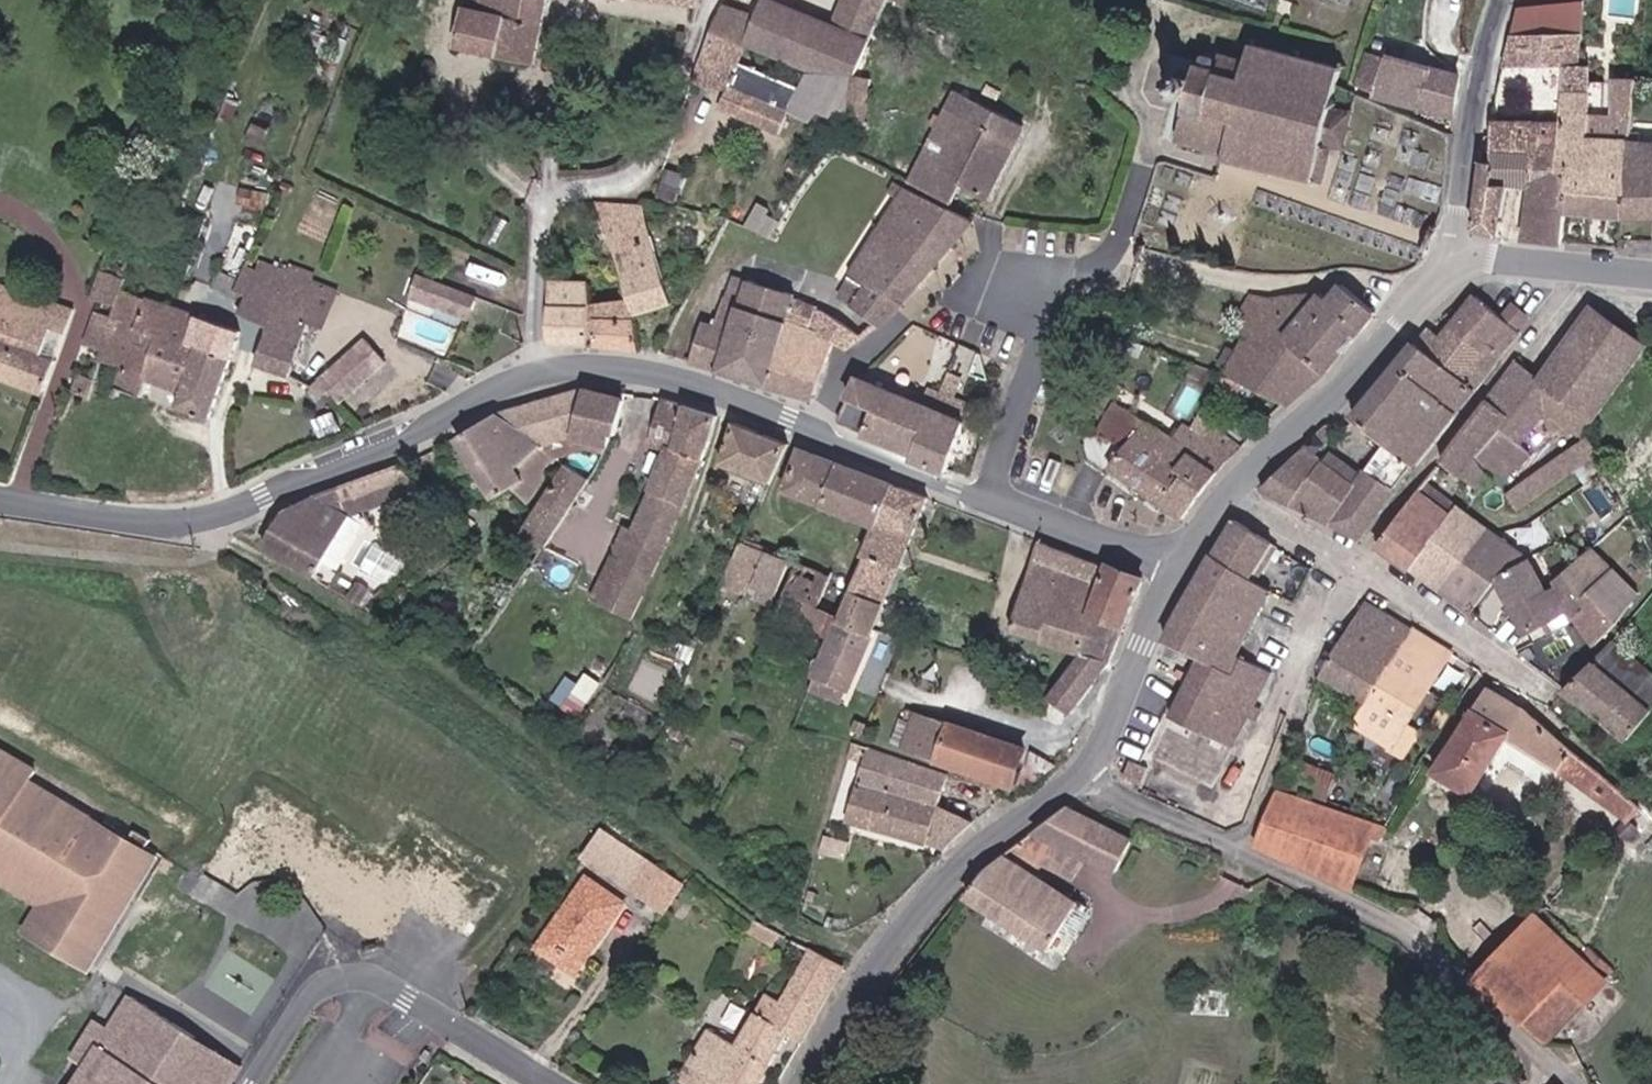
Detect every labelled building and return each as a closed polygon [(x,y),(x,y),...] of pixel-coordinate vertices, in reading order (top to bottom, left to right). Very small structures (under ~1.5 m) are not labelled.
[(551,0),(480,0),(479,8),(462,5),(454,45),(536,68),(551,0)] [(825,78),(817,107),(861,117),(869,79),(850,74),(866,42),(825,25),(763,0),(754,0),(752,4),(746,19),(717,7),(707,33),(738,44),(825,78)] [(752,4),(742,0),(721,0),(717,7),(746,19),(752,4)] [(866,42),(885,0),(836,0),(825,25),(866,42)] [(1511,4),(1503,30),(1570,30),(1574,3),(1511,4)] [(1565,70),(1570,30),(1503,30),(1492,64),(1542,64),(1541,78),(1564,79),(1565,70)] [(707,33),(687,86),(705,91),(706,88),(712,72),(729,78),(723,94),(716,109),(778,134),(795,89),(734,63),(738,44),(707,33)] [(1302,166),(1312,170),(1318,172),(1324,159),(1329,160),(1337,124),(1321,119),(1330,79),(1232,43),(1228,54),(1203,46),(1199,61),(1195,60),(1199,45),(1189,42),(1187,48),(1180,46),(1174,63),(1161,59),(1151,89),(1173,97),(1164,130),(1211,147),(1210,152),(1294,185),(1302,166)] [(1377,102),(1442,113),(1449,75),(1361,51),(1355,80),(1366,84),(1363,98),(1377,102)] [(1592,72),(1565,70),(1564,79),(1563,88),(1581,89),(1591,89),(1592,72)] [(712,72),(706,88),(723,94),(729,78),(712,72)] [(892,174),(934,198),(942,185),(968,198),(1006,125),(940,86),(892,174)] [(1608,98),(1625,98),(1626,88),(1609,87),(1608,98)] [(1581,89),(1563,88),(1560,132),(1558,158),(1555,203),(1611,211),(1620,139),(1579,135),(1581,89)] [(1524,155),(1527,130),(1483,126),(1483,155),(1473,154),(1465,225),(1491,227),(1495,180),(1521,182),(1524,155)] [(1524,155),(1558,158),(1560,132),(1527,130),(1524,155)] [(1620,139),(1611,211),(1651,211),(1651,142),(1620,139)] [(1514,239),(1552,247),(1555,203),(1558,158),(1524,155),(1521,182),(1514,239)] [(1305,189),(1312,170),(1302,166),(1294,185),(1305,189)] [(676,170),(660,168),(656,197),(672,200),(676,170)] [(816,283),(849,342),(886,304),(955,221),(880,175),(875,183),(883,189),(816,283)] [(731,192),(720,208),(741,226),(752,210),(731,192)] [(598,215),(595,205),(578,205),(579,215),(598,215)] [(644,207),(595,205),(598,215),(627,298),(665,296),(644,207)] [(88,261),(112,271),(119,249),(97,239),(94,246),(88,261)] [(293,316),(308,277),(252,252),(241,279),(269,291),(257,323),(244,358),(273,370),(293,316)] [(78,372),(75,380),(95,387),(97,380),(124,390),(130,373),(146,329),(150,330),(159,305),(108,285),(112,271),(88,261),(75,294),(100,306),(97,315),(86,347),(78,372)] [(401,266),(393,288),(446,308),(454,287),(401,266)] [(218,292),(224,275),(213,270),(206,287),(218,292)] [(678,357),(755,381),(763,357),(766,355),(813,371),(820,351),(835,355),(838,352),(807,310),(781,295),(783,289),(736,274),(728,298),(712,293),(703,319),(691,316),(678,357)] [(323,282),(308,277),(293,316),(308,322),(323,282)] [(551,340),(588,341),(594,309),(589,279),(554,277),(551,340)] [(269,291),(241,279),(228,312),(257,323),(269,291)] [(1307,288),(1269,282),(1246,319),(1256,324),(1260,320),(1292,338),(1289,340),(1318,369),(1365,306),(1331,279),(1317,295),(1307,288)] [(25,389),(37,356),(22,350),(31,326),(46,332),(54,307),(50,306),(52,301),(44,298),(42,302),(0,285),(0,380),(25,389)] [(597,342),(644,348),(631,309),(618,307),(617,286),(604,285),(597,342)] [(1447,317),(1492,351),(1513,323),(1509,320),(1495,310),(1470,291),(1447,317)] [(1495,310),(1509,320),(1519,306),(1506,296),(1495,310)] [(1534,378),(1587,412),(1640,339),(1584,302),(1538,366),(1537,369),(1537,374),(1534,378)] [(226,331),(159,305),(150,330),(146,329),(130,373),(166,388),(182,347),(214,360),(226,331)] [(86,347),(97,315),(82,309),(70,341),(86,347)] [(1492,351),(1447,317),(1437,330),(1423,320),(1411,336),(1470,381),(1492,351)] [(1256,324),(1246,319),(1234,337),(1268,357),(1289,340),(1292,338),(1260,320),(1256,324)] [(37,356),(46,332),(31,326),(22,350),(37,356)] [(365,354),(342,332),(300,375),(323,397),(365,354)] [(1470,381),(1411,336),(1351,412),(1380,434),(1396,446),(1383,464),(1390,469),(1384,477),(1361,460),(1351,473),(1320,454),(1327,445),(1307,430),(1258,478),(1356,531),(1470,381)] [(1268,357),(1234,337),(1214,370),(1269,401),(1275,404),(1318,369),(1289,340),(1268,357)] [(191,415),(214,360),(182,347),(166,388),(159,403),(191,415)] [(1513,351),(1484,388),(1513,409),(1534,378),(1537,374),(1537,369),(1513,351)] [(763,357),(755,381),(804,396),(813,371),(766,355),(763,357)] [(72,391),(75,380),(78,372),(62,367),(54,386),(72,391)] [(1269,401),(1214,370),(1206,383),(1262,415),(1269,401)] [(834,424),(907,452),(926,408),(852,377),(829,413),(829,416),(834,424)] [(1540,404),(1577,428),(1587,412),(1534,378),(1513,409),(1510,413),(1513,416),(1506,425),(1501,422),(1496,430),(1514,444),(1540,404)] [(489,402),(481,407),(524,431),(561,420),(571,381),(489,402)] [(607,389),(571,381),(561,420),(598,426),(607,389)] [(655,390),(629,381),(619,432),(631,434),(592,510),(613,520),(650,539),(695,440),(702,411),(655,396),(655,390)] [(1484,388),(1435,451),(1477,482),(1490,468),(1496,470),(1518,447),(1514,444),(1496,430),(1501,422),(1506,425),(1513,416),(1510,413),(1513,409),(1484,388)] [(926,408),(907,452),(905,457),(938,471),(960,409),(931,397),(926,408)] [(1181,450),(1169,441),(1108,400),(1089,428),(1115,447),(1102,466),(1150,500),(1181,450)] [(535,433),(524,431),(481,407),(442,429),(480,488),(495,480),(512,494),(543,448),(535,433)] [(1181,450),(1200,421),(1187,413),(1169,441),(1181,450)] [(1307,430),(1327,445),(1341,425),(1325,413),(1307,430)] [(760,482),(779,440),(723,418),(704,458),(760,482)] [(1200,421),(1181,450),(1150,500),(1173,516),(1210,458),(1229,442),(1200,421)] [(1380,434),(1361,460),(1384,477),(1390,469),(1383,464),(1396,446),(1380,434)] [(1589,455),(1577,438),(1500,489),(1512,505),(1589,455)] [(830,460),(790,444),(774,486),(813,501),(830,460)] [(1466,484),(1430,457),(1370,534),(1465,607),(1493,571),(1483,557),(1524,544),(1454,499),(1466,484)] [(329,481),(343,505),(386,488),(396,499),(404,496),(411,504),(419,500),(384,460),(329,481)] [(830,460),(813,501),(832,508),(848,467),(830,460)] [(576,476),(565,469),(553,461),(509,525),(534,541),(535,540),(555,508),(563,496),(576,476)] [(565,469),(576,476),(581,468),(570,461),(565,469)] [(848,467),(832,508),(867,521),(884,481),(848,467)] [(327,511),(343,505),(329,481),(301,492),(307,503),(275,561),(300,573),(327,511)] [(843,587),(873,599),(921,496),(884,481),(867,521),(855,549),(858,551),(848,574),(843,587)] [(307,503),(301,492),(266,505),(241,545),(275,561),(307,503)] [(573,501),(563,496),(555,508),(565,514),(573,501)] [(327,511),(300,573),(311,576),(337,515),(327,511)] [(1254,565),(1267,539),(1225,518),(1159,636),(1186,653),(1159,713),(1227,741),(1263,659),(1232,642),(1265,580),(1258,575),(1262,569),(1254,565)] [(629,587),(650,539),(613,520),(590,569),(629,587)] [(993,627),(1060,655),(1100,565),(1030,537),(993,627)] [(740,596),(762,548),(733,538),(707,594),(736,607),(740,596)] [(1582,581),(1606,560),(1586,538),(1561,553),(1582,581)] [(535,540),(534,541),(524,557),(557,570),(564,555),(535,540)] [(1504,587),(1544,563),(1526,544),(1524,544),(1483,557),(1493,571),(1504,587)] [(778,555),(762,548),(740,596),(759,602),(778,555)] [(1544,563),(1504,587),(1519,610),(1555,581),(1565,594),(1582,581),(1561,553),(1554,558),(1555,563),(1549,566),(1544,563)] [(801,629),(813,633),(823,607),(806,601),(818,569),(787,558),(751,642),(789,657),(801,629)] [(616,613),(629,587),(590,569),(573,560),(561,584),(616,613)] [(1606,560),(1582,581),(1565,594),(1590,629),(1599,639),(1617,627),(1636,591),(1606,560)] [(823,607),(839,570),(821,563),(818,569),(806,601),(823,607)] [(1133,578),(1100,565),(1060,655),(1100,661),(1133,578)] [(848,574),(839,570),(823,607),(813,633),(822,636),(830,616),(843,587),(848,574)] [(332,596),(345,604),(355,586),(342,579),(332,596)] [(236,592),(246,598),(253,586),(243,580),(236,592)] [(491,607),(505,586),(495,580),(481,601),(491,607)] [(860,630),(873,599),(843,587),(830,616),(860,630)] [(1367,694),(1408,622),(1363,594),(1344,624),(1320,667),(1367,694)] [(860,630),(830,616),(822,636),(808,668),(837,680),(860,630)] [(1354,717),(1394,740),(1447,647),(1408,622),(1367,694),(1354,717)] [(906,636),(916,640),(919,632),(910,628),(906,636)] [(1564,684),(1622,739),(1651,705),(1651,674),(1612,639),(1564,684)] [(1100,661),(1060,655),(1032,701),(1063,715),(1100,661)] [(795,660),(789,657),(786,665),(792,667),(795,660)] [(586,712),(599,681),(569,668),(556,700),(586,712)] [(1623,821),(1627,817),(1635,806),(1631,797),(1578,755),(1525,708),(1487,682),(1436,762),(1473,790),(1507,737),(1568,769),(1588,785),(1623,821)] [(894,712),(903,716),(906,708),(897,705),(894,712)] [(906,708),(903,716),(894,743),(912,751),(923,715),(906,708)] [(740,712),(735,724),(749,730),(755,718),(740,712)] [(1011,750),(923,715),(912,751),(992,784),(995,778),(1000,780),(1011,750)] [(917,837),(939,844),(953,825),(925,815),(939,775),(854,743),(834,818),(915,847),(917,837)] [(1287,748),(1277,779),(1329,797),(1339,767),(1287,748)] [(40,907),(24,934),(62,955),(126,842),(141,850),(147,840),(130,830),(124,841),(23,785),(29,774),(0,758),(0,884),(40,907)] [(1144,772),(1129,763),(1121,777),(1136,786),(1144,772)] [(1256,842),(1346,888),(1367,834),(1380,839),(1384,828),(1275,785),(1256,842)] [(485,883),(408,843),(391,876),(244,800),(209,867),(242,884),(255,860),(384,927),(402,892),(464,924),(485,883)] [(1058,812),(1025,842),(1110,883),(1129,843),(1058,812)] [(583,841),(664,898),(682,871),(642,850),(645,844),(604,815),(583,841)] [(1634,823),(1627,817),(1623,821),(1617,827),(1625,834),(1634,823)] [(847,855),(852,839),(828,832),(823,848),(847,855)] [(932,854),(939,844),(917,837),(915,847),(932,854)] [(141,850),(126,842),(62,955),(90,971),(154,858),(141,850)] [(575,957),(622,887),(584,862),(537,932),(575,957)] [(1075,919),(1001,865),(960,903),(1044,962),(1075,919)] [(1540,914),(1534,921),(1603,982),(1612,971),(1588,949),(1583,953),(1540,914)] [(1534,921),(1516,942),(1584,1003),(1603,982),(1534,921)] [(697,1016),(664,1066),(692,1083),(745,1083),(781,1029),(791,1032),(837,959),(789,924),(730,1014),(720,1029),(697,1016)] [(1584,1003),(1516,942),(1477,985),(1544,1047),(1584,1003)] [(68,1083),(193,1083),(166,1067),(187,1032),(124,994),(68,1083)] [(720,1029),(730,1014),(708,1000),(697,1016),(720,1029)] [(187,1032),(166,1067),(193,1083),(223,1083),(236,1063),(187,1032)] [(506,1072),(498,1083),(523,1083),(506,1072)] [(1558,1075),(1552,1083),(1568,1083),(1558,1075)]
